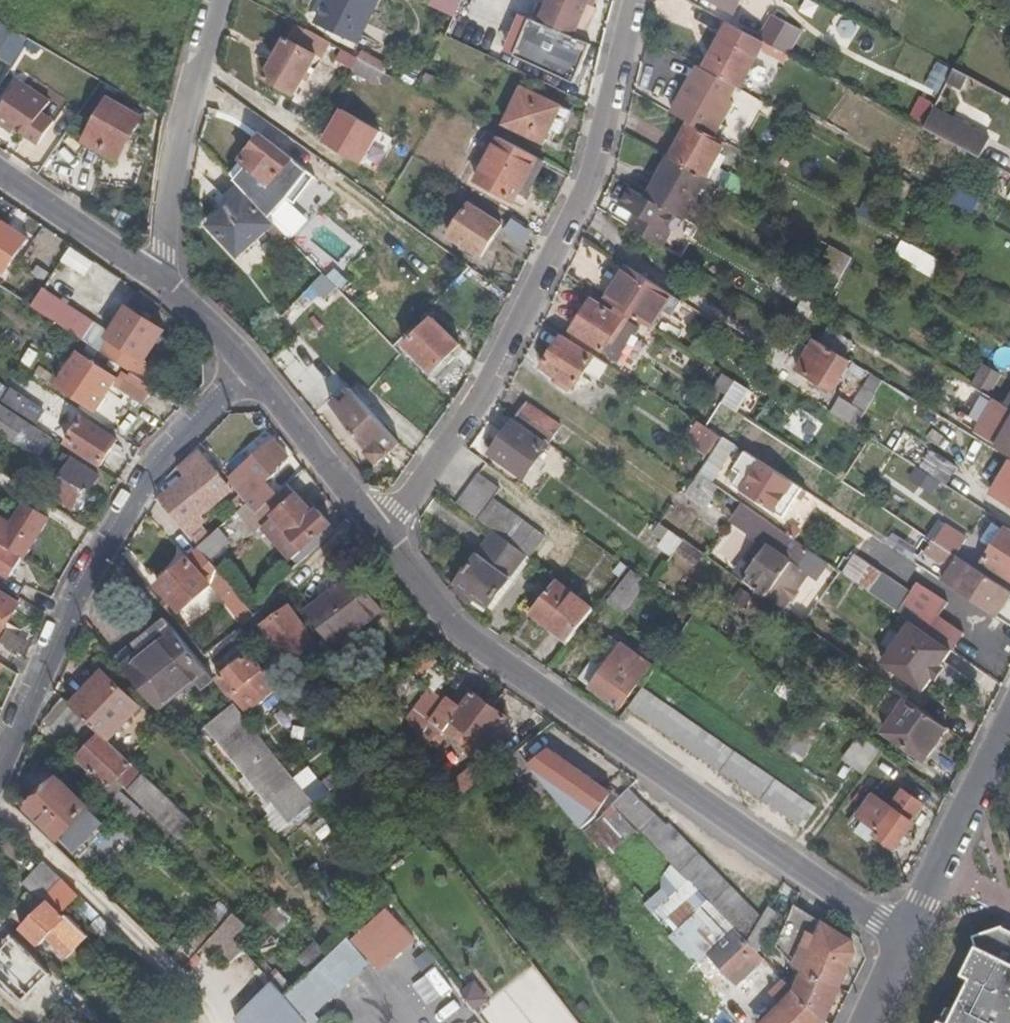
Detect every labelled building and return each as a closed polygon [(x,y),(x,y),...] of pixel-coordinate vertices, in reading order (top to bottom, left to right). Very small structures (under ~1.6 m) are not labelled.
[(301,10),(313,16),(321,0),(307,0),(301,10)] [(313,16),(349,35),(368,0),(321,0),(313,16)] [(429,8),(458,16),(462,0),(431,0),(429,8)] [(537,21),(568,34),(583,2),(588,5),(590,0),(546,0),(537,21)] [(731,10),(736,0),(713,0),(731,10)] [(799,13),(815,19),(820,4),(811,0),(804,0),(799,13)] [(578,38),(592,7),(588,5),(583,2),(568,34),(578,38)] [(769,12),(756,37),(762,40),(783,52),(797,27),(769,12)] [(738,85),(762,40),(756,37),(725,20),(701,65),(736,83),(738,85)] [(14,64),(28,40),(0,22),(0,55),(14,64)] [(309,51),(318,36),(303,27),(294,43),(283,36),(261,74),(290,92),(314,54),(309,51)] [(359,53),(352,77),(382,84),(388,60),(359,53)] [(729,96),(736,83),(701,65),(695,61),(670,107),(687,117),(720,134),(726,122),(721,119),(732,98),(729,96)] [(959,83),(964,73),(954,68),(948,78),(959,83)] [(47,105),(17,85),(0,110),(0,129),(10,136),(12,132),(35,148),(51,125),(39,117),(47,105)] [(522,89),(503,125),(544,146),(552,130),(560,134),(570,113),(522,89)] [(137,118),(104,97),(79,140),(112,160),(137,118)] [(918,99),(907,121),(983,157),(994,134),(918,99)] [(339,111),(323,144),(364,164),(380,131),(339,111)] [(703,178),(726,137),(720,134),(687,117),(665,157),(703,178)] [(517,206),(540,160),(497,136),(475,181),(517,206)] [(306,169),(289,157),(257,137),(241,164),(276,188),(288,196),(297,183),(304,185),(310,176),(306,169)] [(680,218),(703,178),(665,157),(643,197),(675,215),(680,218)] [(643,197),(622,185),(612,201),(625,209),(635,215),(627,227),(662,248),(670,234),(665,231),(675,215),(643,197)] [(946,200),(971,213),(979,198),(954,185),(946,200)] [(232,252),(270,218),(240,187),(227,199),(230,202),(220,211),(217,208),(203,220),(232,252)] [(227,199),(217,208),(220,211),(230,202),(227,199)] [(465,205),(447,236),(477,255),(497,224),(465,205)] [(635,215),(625,209),(618,221),(627,227),(635,215)] [(0,217),(0,268),(5,271),(29,237),(0,217)] [(524,253),(535,232),(515,222),(504,242),(524,253)] [(846,274),(851,253),(826,247),(821,267),(846,274)] [(113,290),(93,277),(100,267),(71,248),(60,264),(61,265),(50,283),(97,314),(113,290)] [(628,266),(624,263),(601,298),(605,300),(628,266)] [(628,266),(605,300),(647,327),(670,291),(628,266)] [(78,310),(41,287),(29,304),(70,330),(107,353),(133,370),(134,371),(143,358),(146,360),(165,327),(129,306),(112,331),(78,310)] [(670,291),(647,327),(651,330),(665,308),(671,312),(680,298),(670,291)] [(570,334),(567,339),(583,350),(589,342),(600,349),(609,335),(600,328),(610,312),(588,298),(567,331),(570,334)] [(610,312),(600,328),(609,335),(620,319),(610,312)] [(454,344),(429,316),(402,341),(428,369),(454,344)] [(107,353),(70,330),(64,338),(101,362),(107,353)] [(572,385),(591,355),(583,350),(567,339),(559,335),(540,364),(555,374),(551,379),(561,386),(565,380),(572,385)] [(825,385),(844,356),(809,335),(790,364),(825,385)] [(314,408),(340,387),(299,336),(273,358),(314,408)] [(109,371),(83,354),(64,384),(98,408),(107,394),(99,388),(109,371)] [(975,388),(997,394),(1003,373),(981,367),(975,388)] [(167,392),(173,382),(174,381),(155,369),(149,379),(154,383),(167,392)] [(154,383),(149,379),(134,371),(133,370),(124,385),(144,399),(154,383)] [(730,383),(731,380),(719,372),(710,386),(722,394),(730,383)] [(1,377),(0,379),(0,391),(13,400),(19,389),(1,377)] [(717,403),(731,412),(744,392),(730,383),(722,394),(717,403)] [(348,404),(332,420),(364,453),(375,463),(397,443),(343,388),(337,394),(348,404)] [(337,394),(321,409),(332,420),(348,404),(337,394)] [(60,417),(29,395),(22,405),(55,426),(60,417)] [(834,396),(825,410),(849,425),(858,411),(834,396)] [(53,433),(0,398),(0,432),(38,457),(53,433)] [(522,401),(510,417),(538,437),(549,422),(522,401)] [(993,440),(1009,450),(1009,412),(993,440)] [(116,436),(83,414),(68,438),(103,461),(116,436)] [(508,421),(486,452),(520,476),(542,445),(508,421)] [(695,437),(708,447),(715,438),(700,429),(695,437)] [(305,467),(280,435),(275,440),(287,455),(300,472),(305,467)] [(287,455),(275,440),(239,470),(243,474),(236,481),(245,492),(261,477),(287,455)] [(188,479),(163,501),(200,545),(247,502),(238,492),(222,502),(208,496),(205,493),(224,475),(212,460),(214,457),(201,442),(178,466),(188,479)] [(718,445),(715,443),(694,474),(708,483),(728,452),(718,445)] [(87,488),(90,490),(100,473),(67,450),(63,456),(71,462),(63,473),(87,488)] [(925,450),(916,464),(940,479),(950,466),(925,450)] [(758,505),(778,475),(749,456),(730,485),(758,505)] [(1009,456),(989,489),(1009,502),(1009,456)] [(27,485),(37,490),(45,477),(36,471),(27,485)] [(490,528),(525,553),(529,556),(543,537),(490,498),(497,488),(476,472),(455,502),(490,528)] [(87,488),(63,473),(53,490),(77,505),(87,488)] [(261,477),(245,492),(253,501),(269,488),(261,477)] [(265,501),(303,546),(329,522),(316,507),(311,512),(286,483),(265,501)] [(23,554),(26,556),(51,515),(27,500),(2,540),(23,554)] [(814,573),(822,561),(753,513),(740,505),(730,520),(767,545),(742,578),(765,594),(792,557),(814,573)] [(233,544),(250,533),(239,517),(222,529),(233,544)] [(662,538),(668,529),(658,521),(651,530),(662,538)] [(981,559),(1008,577),(1009,574),(1009,532),(1002,527),(981,559)] [(486,607),(525,553),(490,528),(449,586),(475,606),(479,601),(486,607)] [(2,540),(0,539),(0,567),(10,574),(23,554),(2,540)] [(303,546),(292,556),(298,563),(309,553),(303,546)] [(990,606),(1004,587),(942,547),(939,553),(943,556),(941,560),(962,574),(956,584),(990,606)] [(182,610),(225,574),(202,548),(160,583),(182,610)] [(269,571),(277,581),(295,565),(298,563),(292,556),(290,552),(269,571)] [(879,572),(852,554),(841,570),(867,589),(879,572)] [(616,608),(640,574),(626,564),(602,598),(616,608)] [(382,609),(356,575),(311,609),(338,643),(382,609)] [(527,610),(566,636),(589,605),(551,580),(527,610)] [(891,582),(879,599),(949,647),(960,629),(935,611),(944,598),(917,580),(909,591),(906,589),(904,591),(891,582)] [(17,599),(0,587),(0,627),(17,599)] [(226,598),(247,623),(258,615),(237,590),(226,598)] [(314,638),(289,607),(264,626),(289,659),(314,638)] [(634,621),(667,644),(671,638),(640,614),(634,621)] [(117,659),(159,709),(207,668),(202,660),(167,617),(136,643),(142,652),(138,656),(131,647),(117,659)] [(657,658),(667,644),(634,621),(627,631),(650,648),(648,651),(657,658)] [(0,631),(0,639),(21,652),(29,639),(4,624),(0,631)] [(586,684),(604,698),(611,688),(620,694),(644,662),(617,642),(586,684)] [(219,676),(232,693),(237,689),(258,672),(264,668),(251,651),(219,676)] [(338,677),(342,673),(336,663),(331,667),(338,677)] [(279,699),(290,689),(270,664),(264,668),(258,672),(279,699)] [(72,705),(107,738),(141,704),(106,670),(72,705)] [(686,720),(637,686),(622,707),(784,818),(795,800),(684,722),(686,720)] [(489,736),(501,720),(506,714),(471,687),(460,701),(449,691),(418,730),(429,739),(441,725),(442,725),(450,716),(459,723),(452,733),(458,738),(457,741),(474,755),(489,736)] [(232,693),(229,696),(235,703),(245,716),(253,708),(237,689),(232,693)] [(922,758),(946,725),(905,696),(882,729),(922,758)] [(46,718),(58,729),(72,705),(65,698),(46,718)] [(289,822),(314,802),(245,716),(235,703),(208,726),(269,803),(272,800),(289,822)] [(179,834),(192,821),(107,738),(72,705),(58,729),(83,752),(79,756),(94,770),(91,773),(103,784),(105,782),(110,785),(118,777),(179,834)] [(505,724),(501,720),(489,736),(492,739),(505,724)] [(540,731),(520,747),(564,802),(576,817),(587,830),(603,812),(605,810),(540,731)] [(861,776),(880,755),(860,738),(841,759),(861,776)] [(454,780),(464,793),(488,774),(477,762),(454,780)] [(106,817),(60,775),(31,807),(79,849),(106,817)] [(619,809),(736,928),(748,939),(762,918),(763,917),(669,821),(665,825),(628,787),(614,802),(619,809)] [(898,787),(886,803),(867,788),(856,803),(851,810),(875,827),(872,831),(892,846),(910,820),(907,817),(918,802),(898,787)] [(111,800),(133,820),(140,812),(118,792),(111,800)] [(576,817),(564,802),(552,813),(562,827),(576,817)] [(629,823),(619,809),(607,817),(619,831),(629,823)] [(81,894),(45,860),(25,882),(45,902),(23,926),(39,941),(53,926),(76,946),(88,934),(66,913),(64,916),(50,901),(56,895),(68,907),(81,894)] [(376,896),(366,886),(358,893),(369,903),(376,896)] [(805,970),(841,984),(855,952),(851,938),(794,904),(772,944),(795,966),(805,970)] [(108,938),(119,928),(103,914),(94,924),(108,938)] [(411,946),(384,914),(352,939),(378,972),(411,946)] [(748,939),(755,947),(770,927),(762,918),(748,939)] [(344,935),(335,925),(321,938),(331,948),(344,935)] [(1004,934),(1002,927),(984,932),(986,940),(982,949),(978,947),(964,975),(973,979),(951,1022),(1009,1022),(1009,937),(1004,934)] [(10,928),(0,938),(0,943),(3,946),(0,949),(0,966),(20,986),(43,962),(10,928)] [(736,928),(698,965),(718,985),(756,949),(755,947),(748,939),(736,928)] [(294,1011),(284,997),(237,939),(220,957),(226,965),(273,1022),(279,1022),(294,1011)] [(111,954),(96,940),(90,948),(104,961),(111,954)] [(304,974),(327,951),(318,943),(295,965),(304,974)] [(797,989),(825,1019),(841,984),(805,970),(797,989)] [(49,1014),(68,993),(49,976),(31,997),(49,1014)] [(436,1022),(472,1022),(475,1021),(451,983),(422,1001),(436,1022)] [(14,999),(0,985),(0,986),(0,1005),(4,1009),(14,999)] [(825,1019),(797,989),(765,1022),(821,1022),(825,1019)] [(4,1009),(17,1021),(30,1008),(18,996),(14,999),(4,1009)] [(178,1014),(169,1022),(188,1022),(178,1014)]
